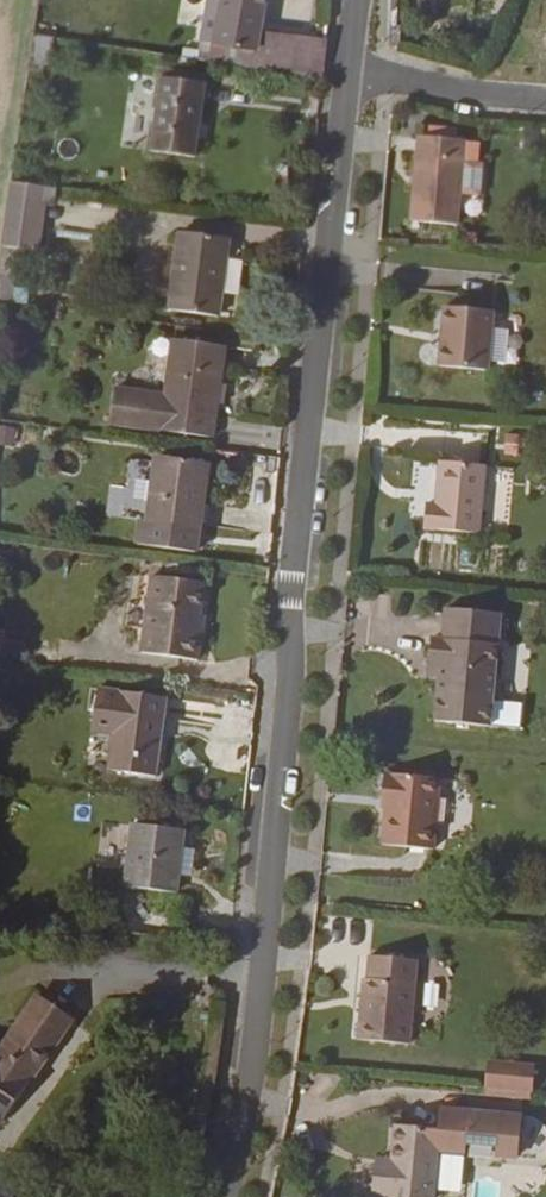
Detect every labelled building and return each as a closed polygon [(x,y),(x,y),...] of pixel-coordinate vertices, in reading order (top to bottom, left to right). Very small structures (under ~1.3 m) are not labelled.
[(203,50),(250,55),(252,36),(256,0),(209,0),(203,50)] [(296,41),(293,69),(322,73),(326,36),(296,33),(296,41)] [(33,36),(31,70),(50,71),(52,37),(33,36)] [(250,55),(249,65),(293,69),(296,41),(252,36),(250,55)] [(160,77),(152,150),(194,153),(203,82),(160,77)] [(416,127),(406,212),(452,217),(462,133),(416,127)] [(48,257),(56,193),(12,187),(4,252),(48,257)] [(176,233),(166,313),(214,319),(223,239),(176,233)] [(439,297),(431,357),(480,363),(487,303),(439,297)] [(168,349),(158,423),(210,431),(219,355),(168,349)] [(20,446),(21,425),(0,423),(0,445),(20,446)] [(422,496),(419,521),(475,528),(483,460),(438,454),(433,498),(422,496)] [(150,463),(141,528),(139,528),(136,552),(193,558),(200,501),(201,498),(205,469),(150,463)] [(486,468),(484,520),(509,520),(510,469),(486,468)] [(138,579),(128,657),(184,665),(187,640),(182,639),(188,587),(138,579)] [(429,631),(425,656),(436,657),(435,670),(430,714),(485,720),(499,608),(443,602),(439,632),(429,631)] [(436,657),(425,656),(423,668),(435,670),(436,657)] [(84,693),(80,734),(103,736),(99,773),(149,780),(155,730),(147,729),(150,701),(84,693)] [(378,790),(375,812),(381,812),(380,824),(375,859),(426,865),(434,796),(378,790)] [(121,826),(114,886),(163,891),(169,832),(121,826)] [(358,971),(352,1032),(403,1038),(413,953),(366,948),(363,972),(358,971)] [(66,1021),(33,997),(0,1042),(0,1116),(66,1021)] [(486,1056),(482,1082),(529,1089),(533,1063),(486,1056)] [(385,1162),(370,1159),(365,1186),(425,1195),(434,1124),(391,1118),(387,1151),(385,1162)] [(371,1149),(370,1159),(385,1162),(387,1151),(371,1149)]
